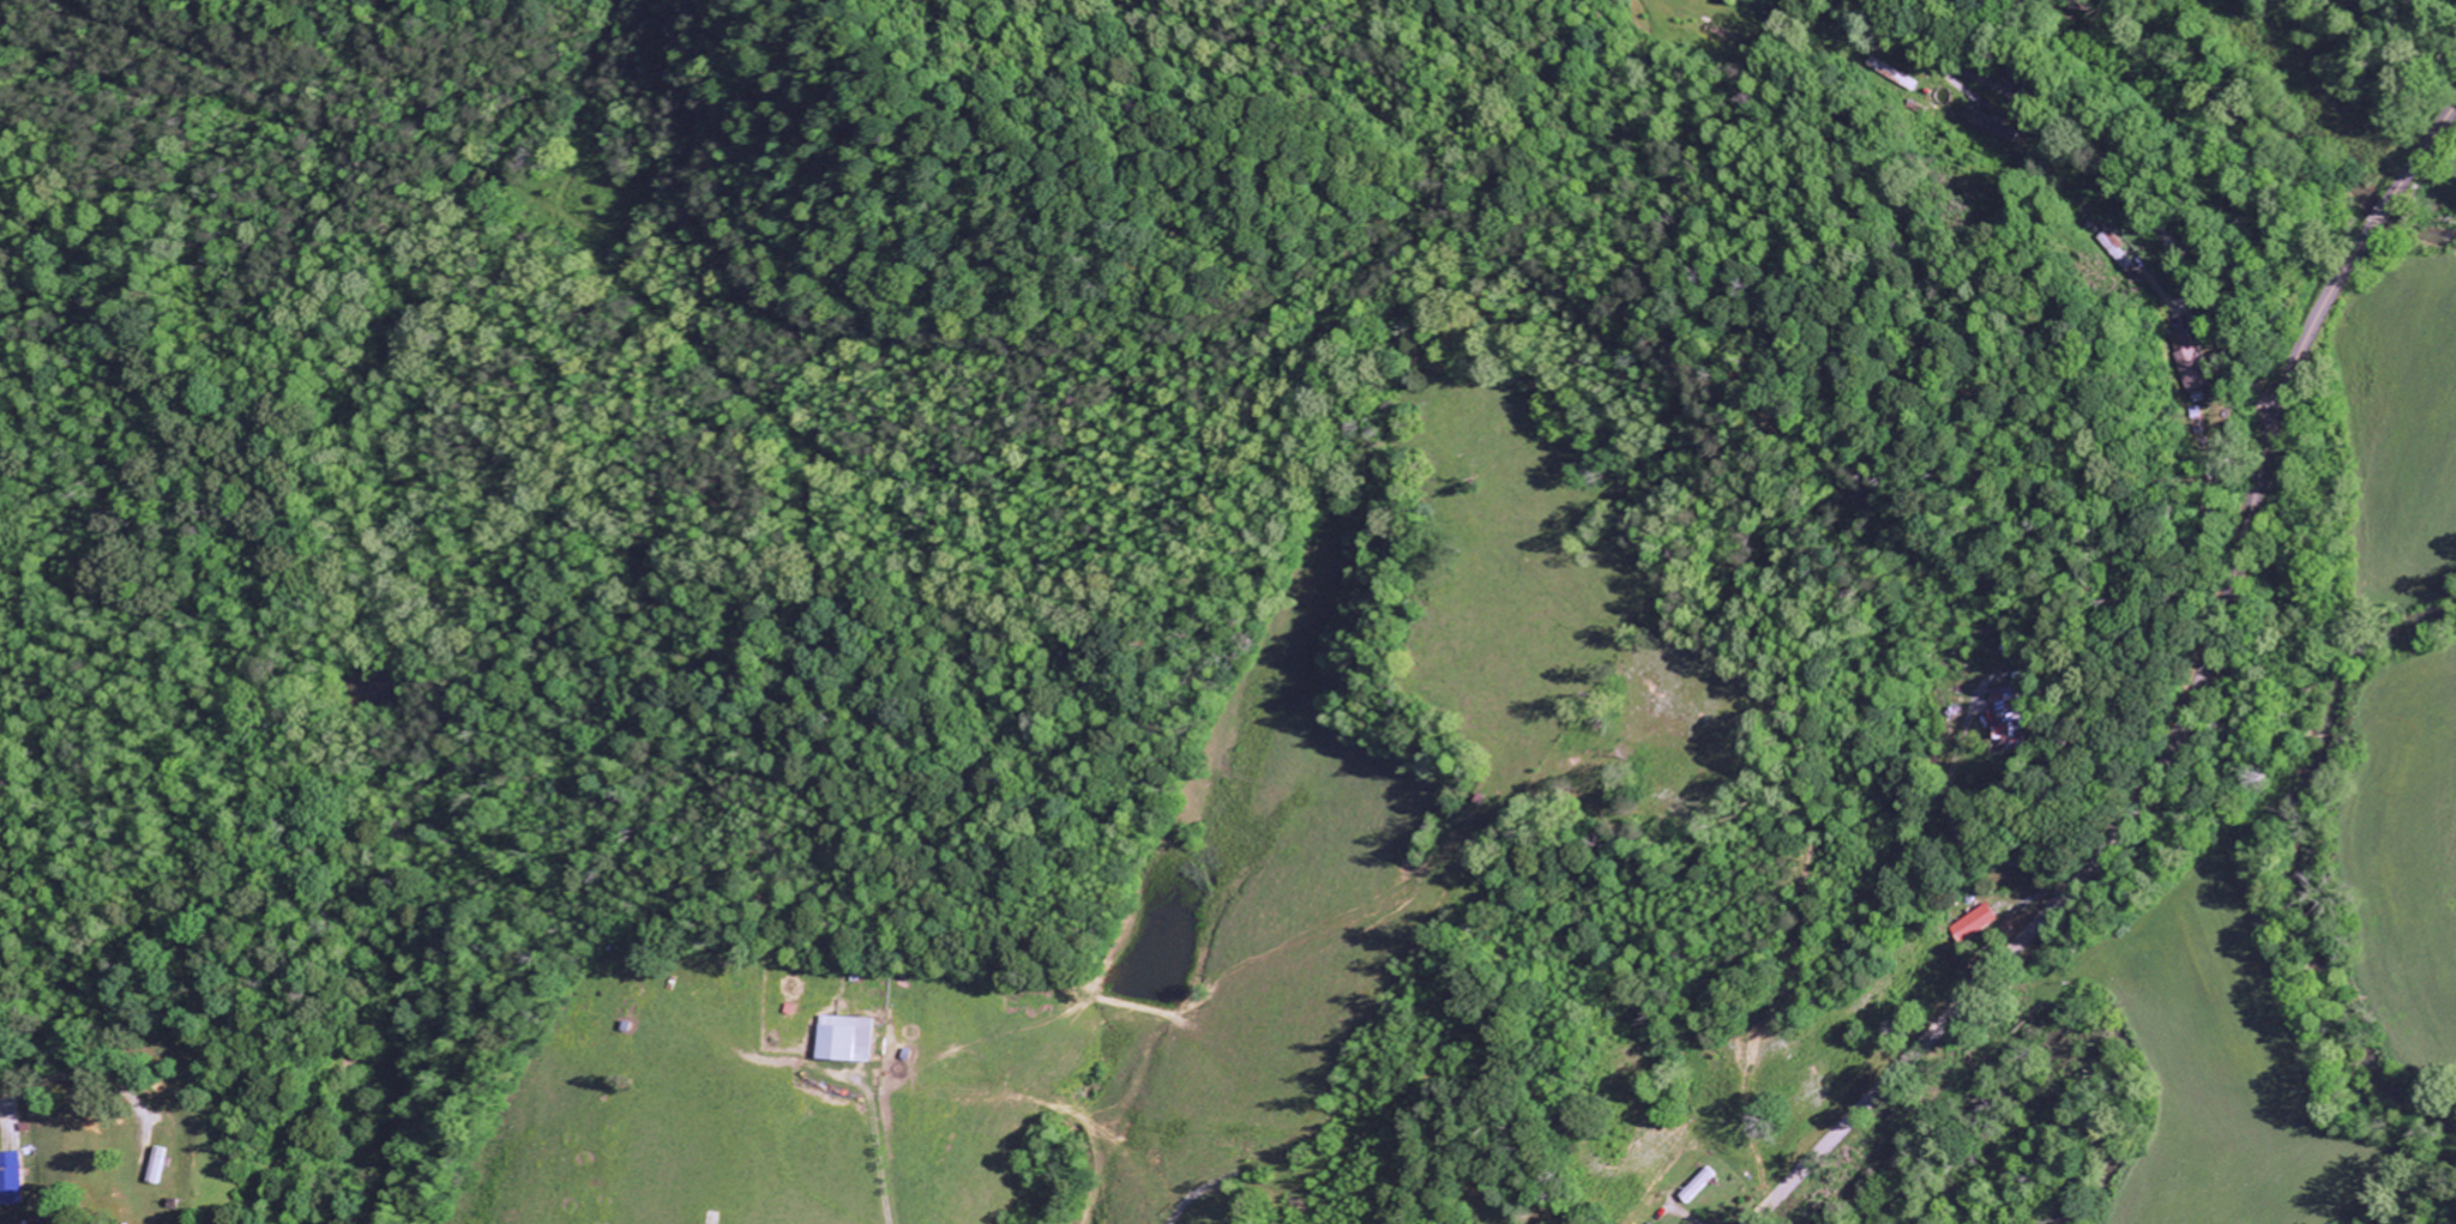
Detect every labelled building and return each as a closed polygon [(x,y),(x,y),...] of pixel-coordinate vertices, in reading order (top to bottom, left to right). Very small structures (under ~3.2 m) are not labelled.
[(2018,132),(1970,107),(1964,118),(2012,144),(2018,132)] [(2174,354),(2189,395),(2219,384),(2210,357),(2202,360),(2196,345),(2174,354)] [(2001,725),(2005,740),(2031,733),(2018,686),(1999,691),(2008,723),(2001,725)] [(825,1061),(879,1063),(881,1019),(827,1017),(825,1061)] [(5,1153),(7,1205),(29,1205),(27,1152),(5,1153)] [(1687,1194),(1694,1202),(1724,1174),(1716,1166),(1687,1194)]
